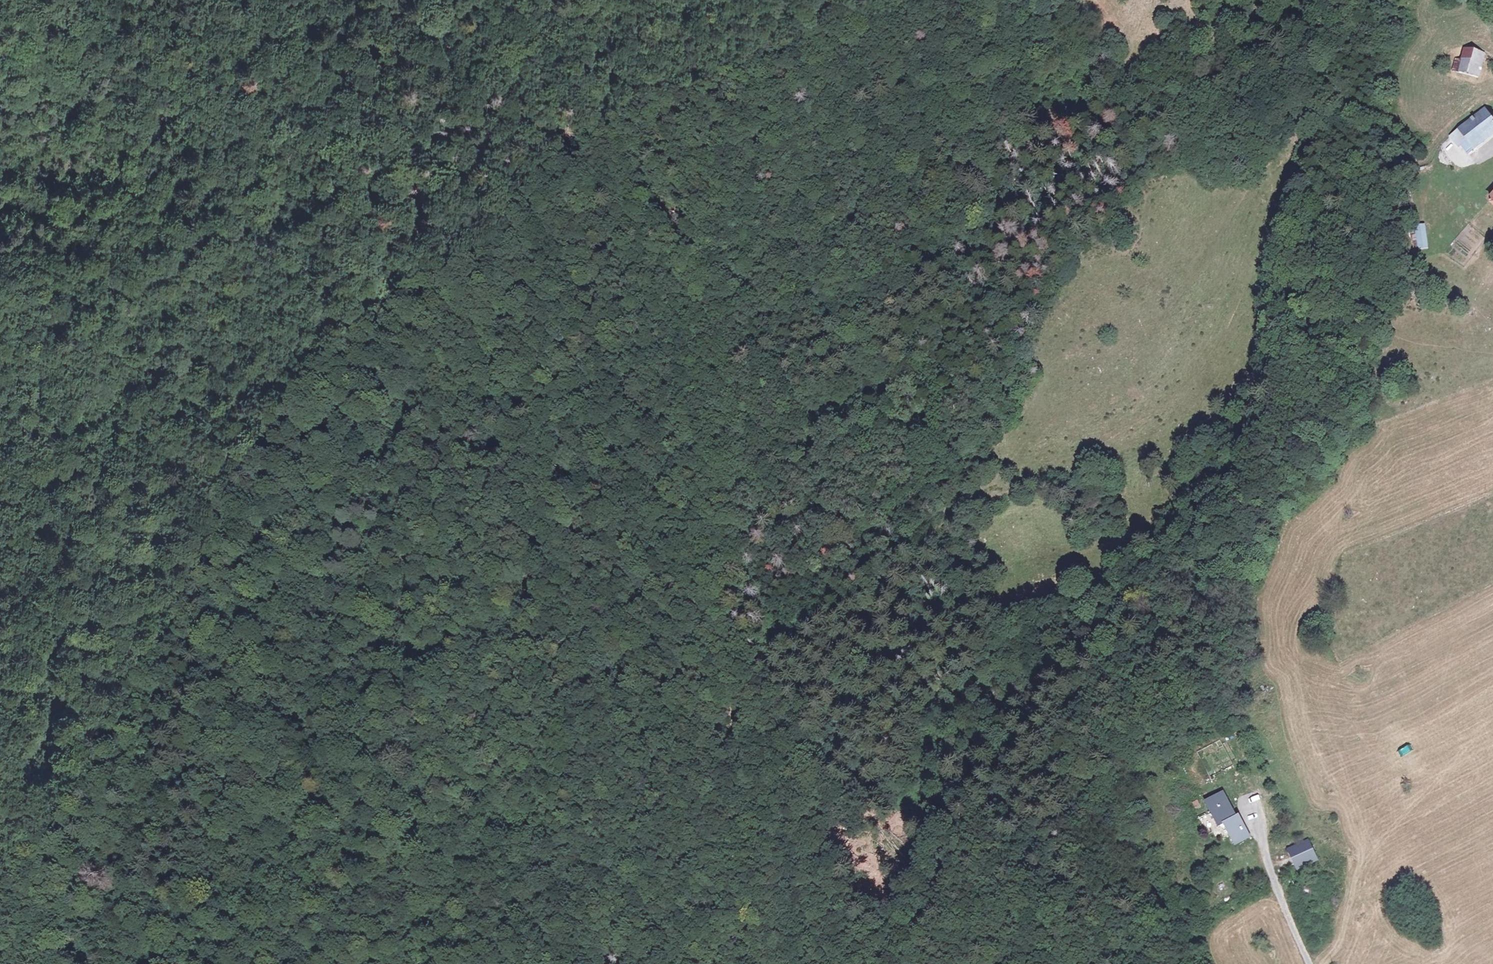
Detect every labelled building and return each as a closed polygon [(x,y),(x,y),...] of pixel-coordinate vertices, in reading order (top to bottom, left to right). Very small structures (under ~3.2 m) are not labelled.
[(1457,68),(1480,77),(1487,56),(1469,49),(1466,60),(1460,58),(1457,68)] [(1460,133),(1474,150),(1475,151),(1492,136),(1492,121),(1487,113),(1482,114),(1460,133)] [(1467,156),(1474,150),(1460,133),(1453,139),(1467,156)] [(1433,238),(1424,239),(1426,259),(1436,258),(1433,238)] [(1242,815),(1238,817),(1230,796),(1210,804),(1219,826),(1226,824),(1230,835),(1227,837),(1230,846),(1251,838),(1242,815)] [(1313,844),(1293,851),(1301,871),(1320,863),(1313,844)]
